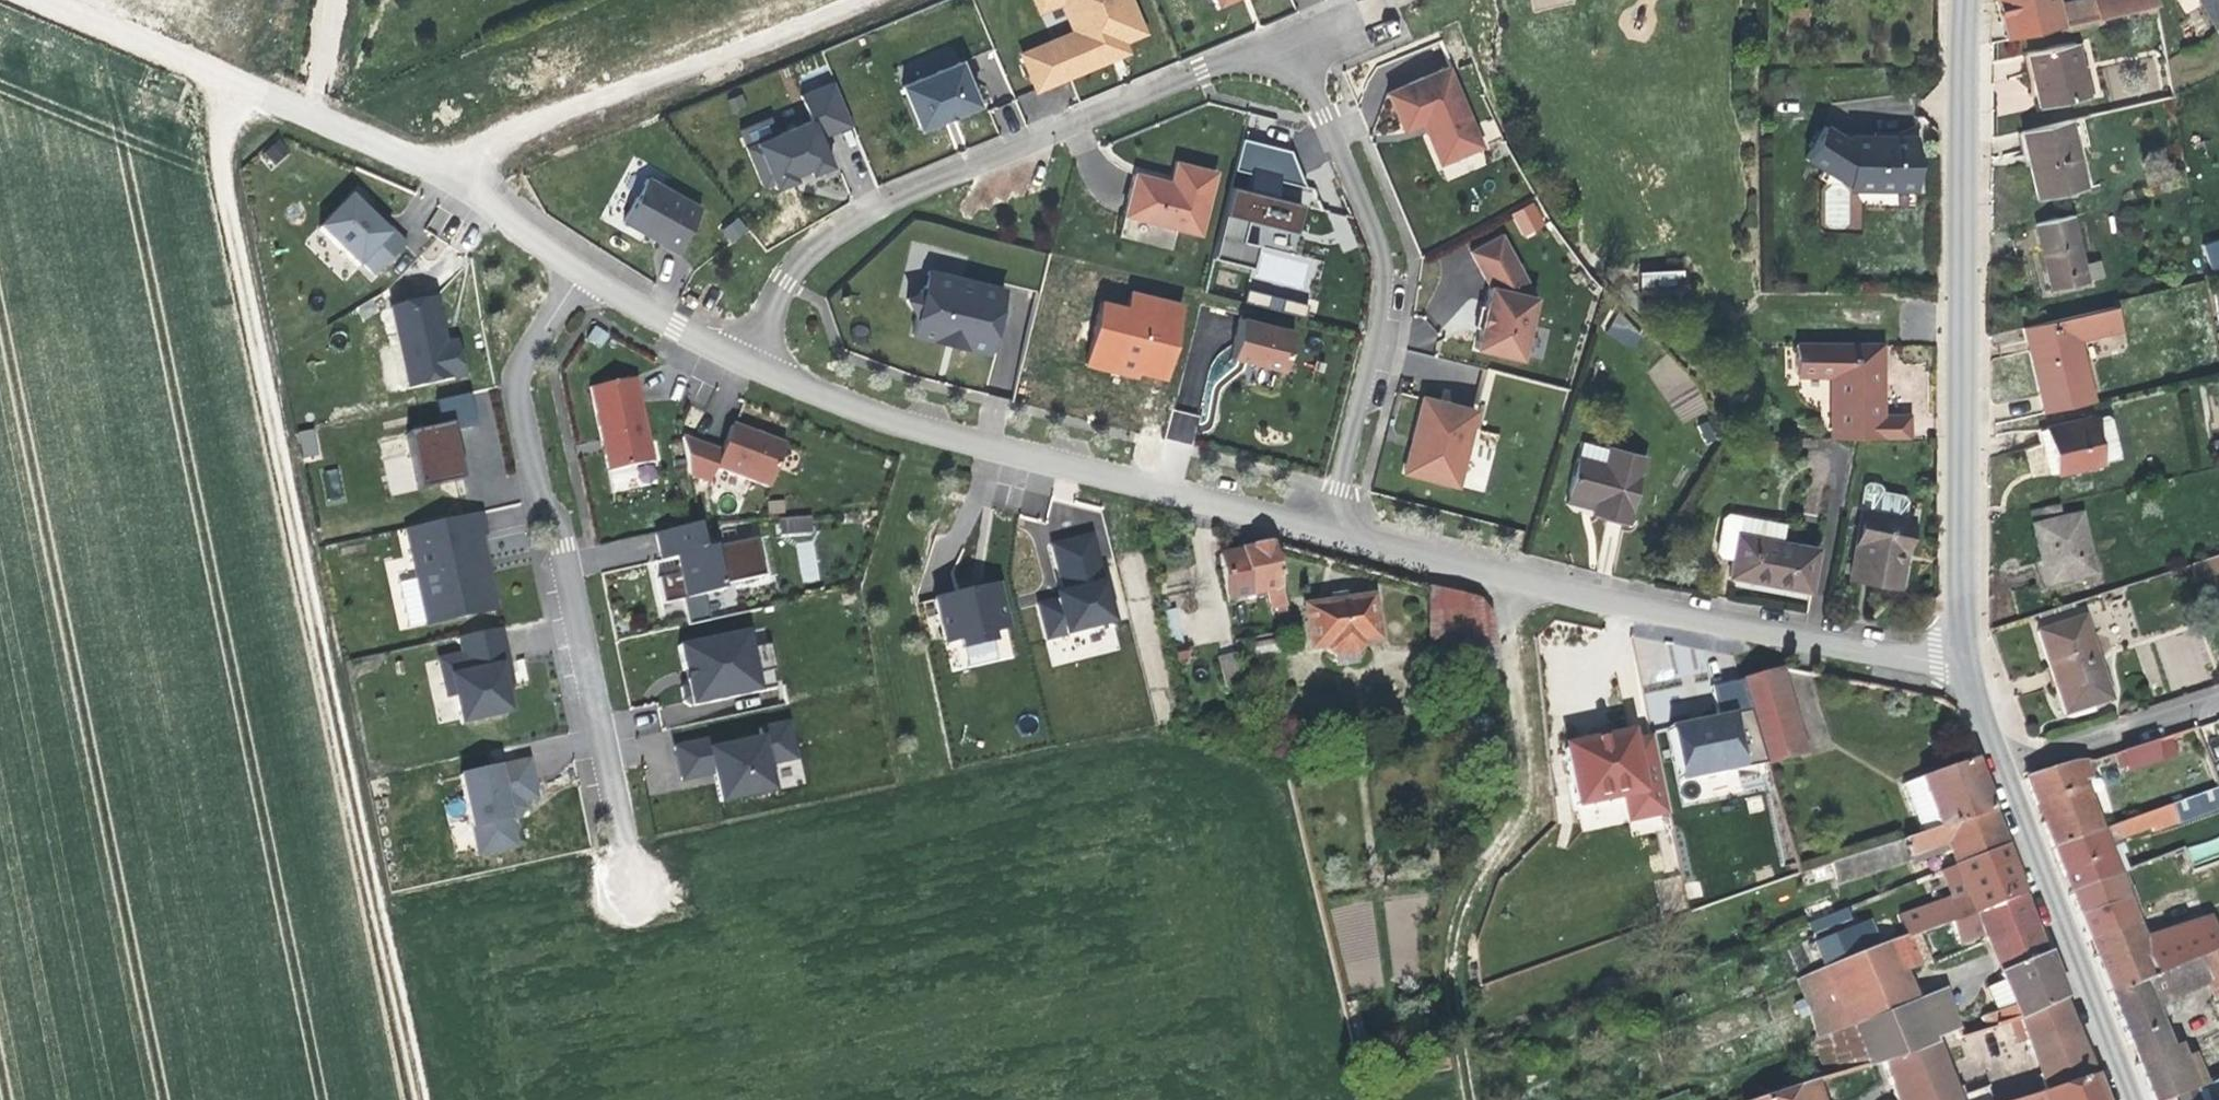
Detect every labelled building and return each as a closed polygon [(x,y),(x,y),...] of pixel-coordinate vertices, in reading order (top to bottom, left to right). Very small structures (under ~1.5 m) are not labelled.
[(1116,0),(1036,0),(1038,4),(1024,11),(1002,20),(1033,95),(1114,59),(1106,42),(1083,52),(1070,20),(1116,0)] [(1036,0),(1021,0),(1019,1),(1024,11),(1038,4),(1036,0)] [(2004,39),(2059,26),(2055,8),(2053,0),(1997,0),(2004,39)] [(2055,8),(2059,26),(2098,17),(2094,0),(2087,0),(2055,8)] [(2098,17),(2130,10),(2128,0),(2094,0),(2098,17)] [(2130,10),(2156,4),(2154,0),(2128,0),(2130,10)] [(2213,29),(2218,25),(2218,0),(2198,0),(2213,29)] [(2073,43),(2028,53),(2040,107),(2086,96),(2073,43)] [(1997,73),(2021,72),(2020,59),(1997,60),(1997,73)] [(958,63),(900,87),(917,131),(976,107),(958,63)] [(1430,132),(1426,134),(1439,165),(1481,147),(1448,69),(1387,95),(1402,132),(1422,124),(1426,122),(1430,132)] [(812,124),(748,145),(764,195),(838,171),(826,137),(853,129),(837,80),(802,92),(812,124)] [(1914,140),(1848,140),(1825,118),(1802,144),(1849,185),(1914,184),(1914,140)] [(2068,120),(2021,131),(2037,200),(2083,188),(2068,120)] [(1422,124),(1426,134),(1430,132),(1426,122),(1422,124)] [(281,139),(259,154),(270,169),(291,153),(281,139)] [(1229,187),(1210,259),(1252,270),(1258,247),(1242,242),(1247,222),(1293,234),(1300,206),(1274,199),(1278,182),(1304,189),(1289,151),(1241,139),(1233,171),(1249,175),(1245,192),(1229,187)] [(1135,175),(1124,218),(1198,237),(1214,174),(1175,164),(1169,189),(1160,187),(1161,182),(1135,175)] [(622,224),(676,255),(700,210),(646,180),(622,224)] [(390,234),(368,212),(352,197),(320,230),(357,268),(362,265),(376,277),(407,245),(393,231),(390,234)] [(1510,215),(1524,239),(1548,225),(1534,201),(1510,215)] [(371,209),(368,212),(390,234),(393,231),(371,209)] [(2070,215),(2035,223),(2050,289),(2085,280),(2081,264),(2070,215)] [(739,217),(721,229),(731,244),(749,232),(739,217)] [(1484,307),(1478,330),(1473,350),(1520,361),(1534,298),(1501,236),(1469,253),(1488,288),(1484,307)] [(2209,239),(2218,265),(2218,236),(2209,239)] [(2081,264),(2085,280),(2102,276),(2098,260),(2081,264)] [(1680,292),(1680,270),(1637,271),(1637,293),(1680,292)] [(961,349),(987,355),(1002,291),(927,273),(922,291),(905,301),(915,318),(911,335),(937,343),(941,331),(963,336),(961,349)] [(1171,387),(1190,304),(1132,291),(1129,306),(1104,300),(1088,367),(1171,387)] [(684,302),(697,309),(700,303),(688,296),(684,302)] [(466,379),(461,353),(448,354),(447,343),(436,299),(391,306),(410,391),(466,379)] [(1472,328),(1478,330),(1484,307),(1477,306),(1472,328)] [(2115,307),(2102,310),(2108,334),(2121,331),(2115,307)] [(2102,310),(2023,330),(2042,413),(2094,401),(2080,341),(2108,334),(2102,310)] [(1606,336),(1634,347),(1643,326),(1614,315),(1606,336)] [(1241,320),(1230,358),(1283,372),(1293,333),(1241,320)] [(448,354),(461,353),(458,342),(447,343),(448,354)] [(1883,416),(1883,344),(1797,344),(1797,375),(1832,375),(1832,437),(1856,437),(1910,438),(1910,416),(1883,416)] [(1684,392),(1693,383),(1664,355),(1644,375),(1687,419),(1699,407),(1684,392)] [(636,379),(591,388),(608,471),(654,462),(636,379)] [(476,426),(469,395),(436,402),(441,428),(407,434),(420,491),(464,480),(452,431),(476,426)] [(1476,413),(1422,399),(1403,474),(1457,487),(1476,413)] [(2086,420),(2096,463),(2109,460),(2114,454),(2106,421),(2099,416),(2086,420)] [(2050,473),(2096,463),(2086,420),(2041,431),(2050,473)] [(731,426),(715,468),(769,488),(785,446),(731,426)] [(316,427),(297,431),(303,460),(321,456),(316,427)] [(1596,499),(1593,514),(1627,523),(1644,455),(1581,439),(1568,492),(1596,499)] [(338,468),(323,470),(327,498),(343,496),(338,468)] [(1862,507),(1849,576),(1898,586),(1911,517),(1903,515),(1905,501),(1900,495),(1881,491),(1882,487),(1879,482),(1868,481),(1862,486),(1858,507),(1862,507)] [(1564,506),(1593,514),(1596,499),(1568,492),(1564,506)] [(2059,519),(2076,515),(2073,500),(2056,504),(2059,519)] [(2056,504),(2027,510),(2043,584),(2089,573),(2076,515),(2059,519),(2056,504)] [(484,533),(481,512),(406,529),(426,624),(494,607),(489,577),(481,570),(479,560),(484,560),(479,534),(484,533)] [(1721,555),(1732,557),(1729,576),(1810,592),(1817,547),(1783,541),(1736,533),(1739,516),(1727,514),(1723,518),(1717,550),(1721,555)] [(778,518),(779,537),(812,535),(811,515),(778,518)] [(1736,533),(1783,541),(1785,525),(1739,516),(1736,533)] [(769,574),(760,535),(711,546),(705,520),(654,531),(661,559),(677,555),(692,620),(712,616),(706,588),(769,574)] [(1095,527),(1050,539),(1063,588),(1058,589),(1060,597),(1037,603),(1047,642),(1120,623),(1095,527)] [(802,583),(819,580),(814,542),(797,544),(802,583)] [(1272,543),(1220,551),(1229,600),(1267,593),(1270,610),(1277,609),(1282,634),(1289,632),(1272,543)] [(2212,558),(2190,565),(2195,581),(2217,574),(2212,558)] [(665,578),(666,601),(684,601),(683,577),(665,578)] [(1468,667),(1493,663),(1488,616),(1475,601),(1429,588),(1431,639),(1465,637),(1468,667)] [(1006,630),(996,591),(934,601),(944,644),(960,640),(962,649),(992,642),(990,633),(1006,630)] [(1337,657),(1356,654),(1362,647),(1362,642),(1378,640),(1373,596),(1299,605),(1299,607),(1295,607),(1296,621),(1301,620),(1301,622),(1308,621),(1311,649),(1327,647),(1327,649),(1337,657)] [(2037,633),(2063,714),(2108,700),(2082,619),(2037,633)] [(508,664),(501,628),(460,637),(462,655),(438,658),(443,679),(452,678),(455,696),(461,723),(510,712),(504,684),(500,665),(508,664)] [(749,647),(746,631),(678,647),(683,671),(688,670),(690,680),(685,681),(680,687),(683,701),(690,705),(758,691),(755,674),(749,647)] [(774,670),(768,643),(749,647),(755,674),(774,670)] [(1237,650),(1218,654),(1224,684),(1243,680),(1237,650)] [(1357,663),(1356,654),(1337,657),(1337,666),(1357,663)] [(511,683),(508,664),(500,665),(504,684),(511,683)] [(1751,721),(1792,709),(1780,671),(1740,683),(1751,721)] [(452,678),(443,679),(446,698),(455,696),(452,678)] [(1765,764),(1751,721),(1740,683),(1739,681),(1710,687),(1716,715),(1668,725),(1679,782),(1765,764)] [(1751,721),(1765,764),(1805,753),(1792,709),(1751,721)] [(709,739),(675,746),(681,780),(715,772),(721,801),(773,790),(769,764),(796,759),(787,721),(760,726),(762,736),(710,748),(709,739)] [(1605,739),(1603,731),(1584,735),(1585,743),(1605,739)] [(1668,813),(1652,737),(1629,742),(1628,736),(1609,740),(1608,738),(1605,739),(1585,743),(1582,744),(1582,746),(1563,750),(1579,825),(1580,832),(1594,829),(1629,821),(1624,797),(1640,794),(1645,818),(1668,813)] [(2152,741),(2120,752),(2128,775),(2159,764),(2152,741)] [(2110,755),(2096,759),(2098,767),(2112,763),(2110,755)] [(529,759),(460,774),(479,855),(516,847),(511,819),(518,818),(524,810),(522,799),(536,796),(529,759)] [(1937,829),(1992,811),(1982,786),(1972,760),(1918,780),(1937,829)] [(2083,763),(2071,763),(2080,783),(2094,778),(2088,762),(2083,763)] [(2080,783),(2071,763),(2026,776),(2024,780),(2037,815),(2050,849),(2099,831),(2080,783)] [(1919,835),(1937,829),(1918,780),(1901,787),(1919,835)] [(2171,805),(2178,824),(2218,809),(2218,793),(2217,788),(2171,805)] [(2099,831),(2050,849),(2063,881),(2067,893),(2114,875),(2123,871),(2118,856),(2121,854),(2115,839),(2150,827),(2152,832),(2178,824),(2171,805),(2099,831)] [(1946,843),(1948,850),(1954,866),(2005,847),(1999,831),(1996,824),(1992,811),(1937,829),(1919,835),(1801,874),(1805,888),(1832,879),(1833,881),(1908,856),(1946,843)] [(2188,845),(2192,862),(2218,856),(2218,838),(2188,845)] [(1910,864),(1948,850),(1946,843),(1908,856),(1910,864)] [(1903,940),(1914,935),(1947,923),(1977,912),(2023,895),(2017,879),(2005,847),(1954,866),(1939,872),(1949,901),(1896,919),(1903,940)] [(2123,871),(2114,875),(2131,921),(2140,918),(2123,871)] [(2114,875),(2067,893),(2072,904),(2076,916),(2085,940),(2087,939),(2088,940),(2132,924),(2131,923),(2131,921),(2114,875)] [(1980,1013),(1984,1025),(2001,1019),(2062,997),(2054,977),(2045,953),(2036,928),(2033,920),(2023,895),(1977,912),(1947,923),(1956,942),(1981,930),(1985,937),(2003,984),(2010,1002),(2002,1005),(1980,1013)] [(1805,911),(1809,923),(1835,913),(1830,901),(1805,911)] [(2088,940),(2093,954),(2098,967),(2108,994),(2150,976),(2214,949),(2218,947),(2218,944),(2210,919),(2176,930),(2175,928),(2137,940),(2132,924),(2088,940)] [(1857,928),(1866,954),(1879,949),(1869,923),(1857,928)] [(1815,943),(1824,969),(1866,954),(1857,928),(1815,943)] [(1811,1014),(1823,1078),(1879,1061),(1927,1043),(1925,1036),(1954,1026),(1940,988),(1910,998),(1900,971),(1914,966),(1913,961),(1917,959),(1920,950),(1914,935),(1903,940),(1879,949),(1866,954),(1824,969),(1796,979),(1811,1014)] [(2108,994),(2128,1043),(2131,1053),(2134,1061),(2150,1099),(2168,1099),(2195,1089),(2188,1070),(2179,1048),(2168,1048),(2161,1028),(2153,1008),(2159,1006),(2157,1000),(2167,995),(2169,999),(2200,984),(2209,1002),(2218,997),(2218,947),(2214,949),(2150,976),(2108,994)] [(1995,987),(2002,1005),(2010,1002),(2003,984),(1995,987)] [(2042,1093),(2093,1076),(2071,1021),(2062,997),(2001,1019),(2008,1039),(2022,1035),(2042,1093)] [(1893,1099),(1948,1099),(1927,1043),(1879,1061),(1887,1084),(1893,1099)] [(1818,1099),(1838,1099),(1887,1084),(1879,1061),(1823,1078),(1812,1081),(1818,1099)] [(2197,1066),(2188,1070),(2195,1089),(2205,1084),(2197,1066)] [(2093,1076),(2042,1093),(2020,1099),(2102,1099),(2093,1076)] [(1812,1081),(1754,1099),(1818,1099),(1812,1081)] [(2195,1089),(2168,1099),(2199,1099),(2195,1089)] [(1986,1090),(1957,1099),(1989,1099),(1986,1090)]
